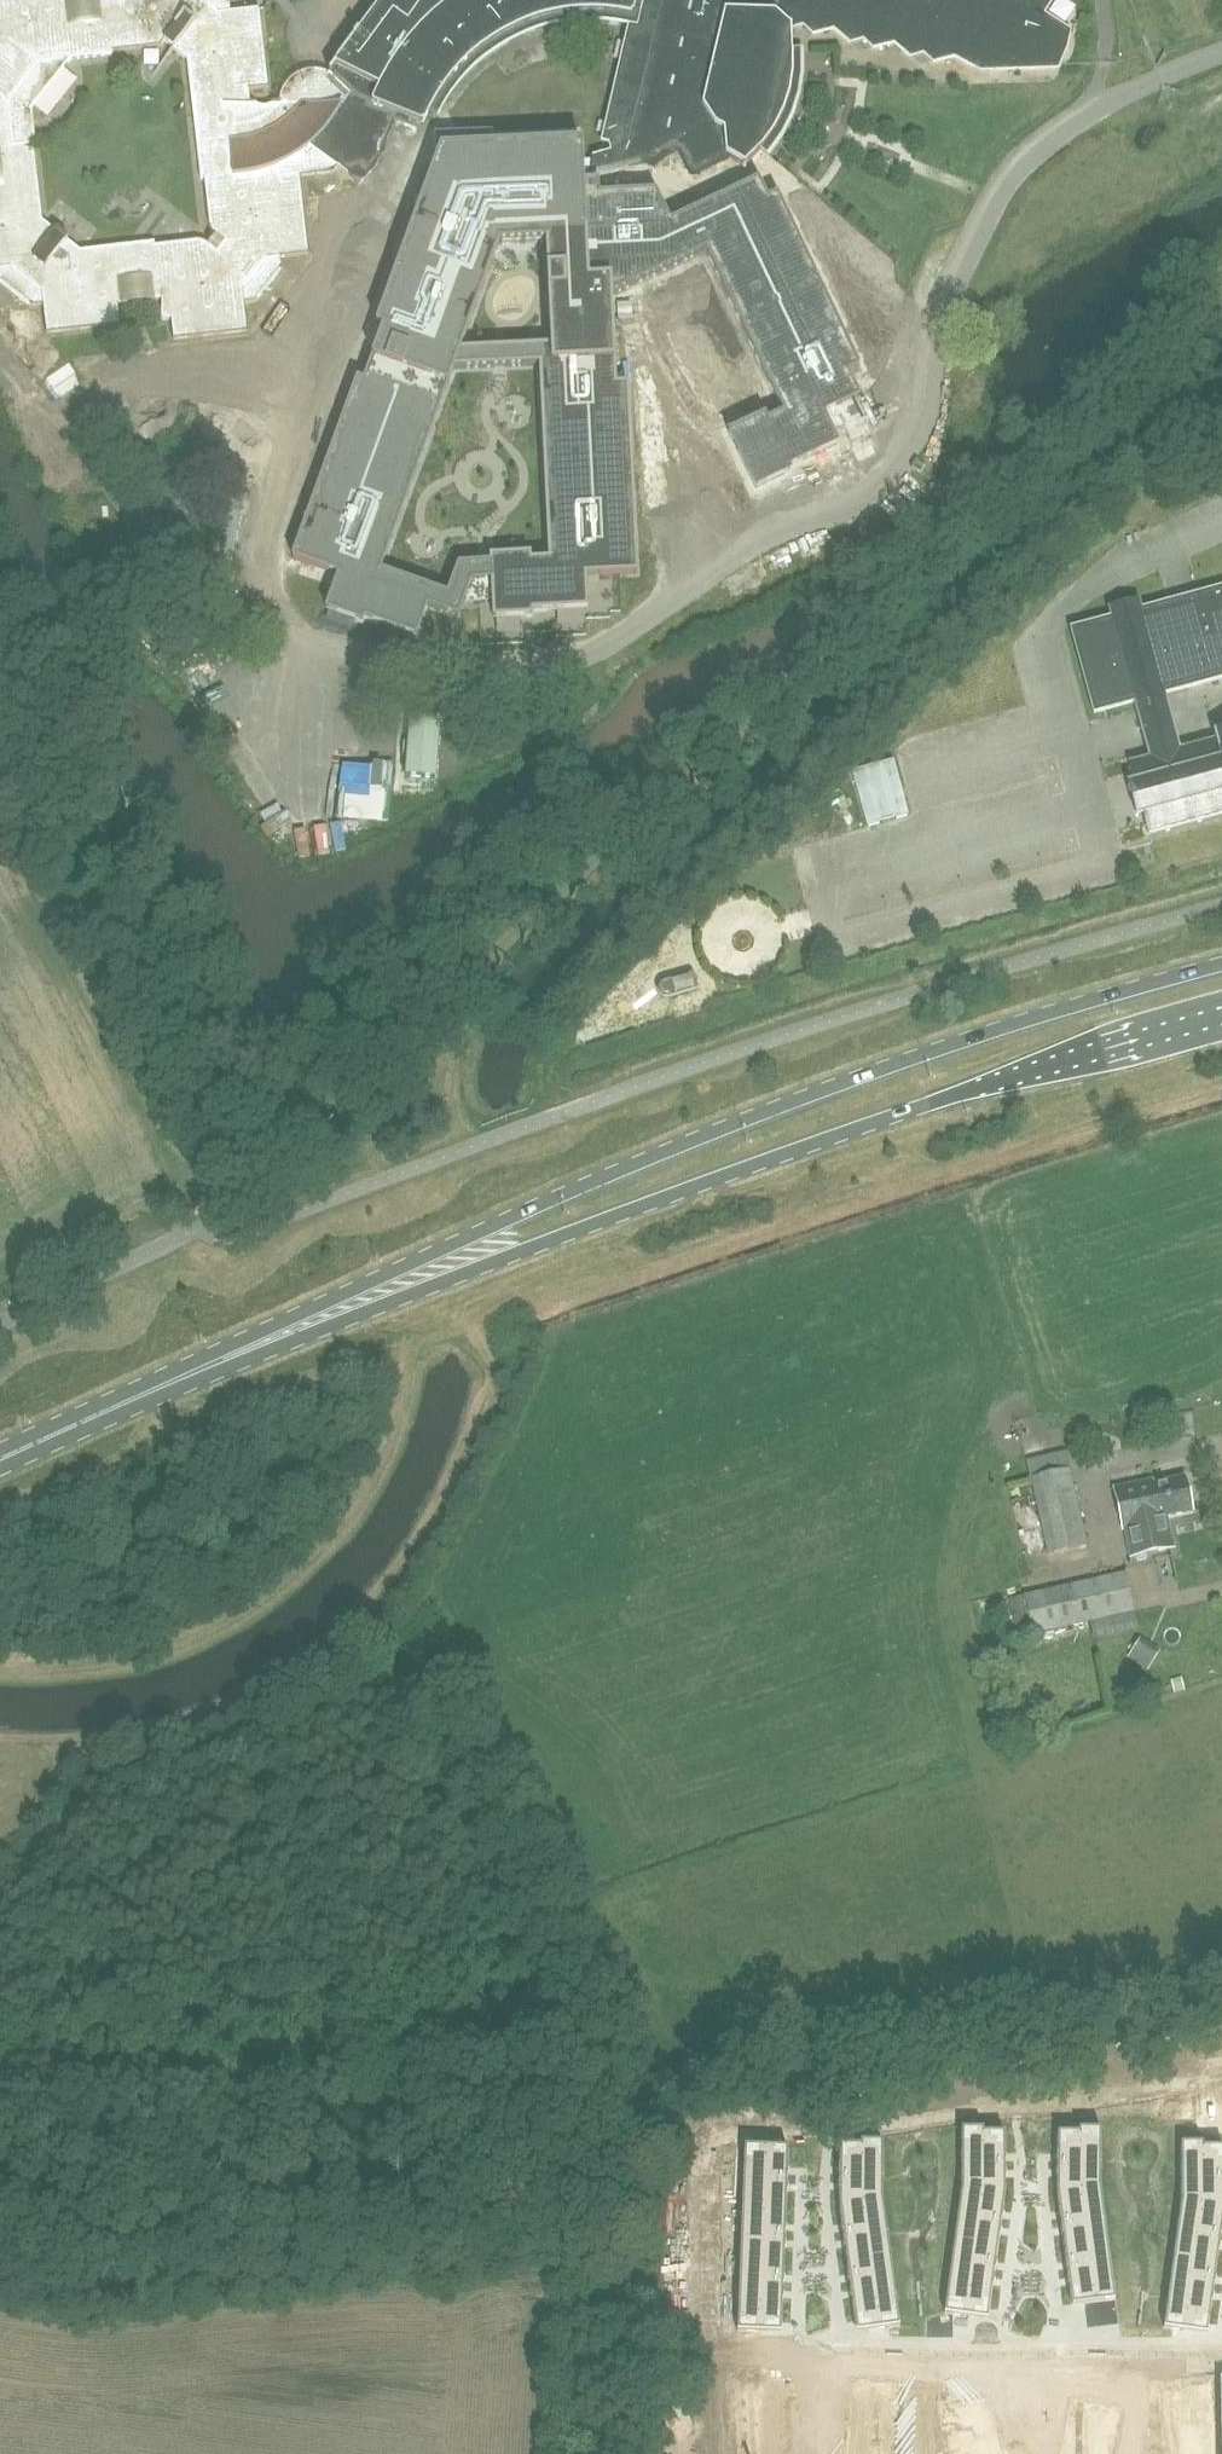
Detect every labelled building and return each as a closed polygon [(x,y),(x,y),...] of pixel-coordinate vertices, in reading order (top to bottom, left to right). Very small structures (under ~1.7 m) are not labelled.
[(7,87),(195,156),(199,144),(218,151),(221,217),(297,213),(419,207),(433,168),(413,161),(412,144),(402,140),(328,113),(330,110),(293,97),(290,106),(265,97),(233,99),(233,90),(195,76),(199,64),(22,0),(20,0),(4,46),(0,44),(0,107),(7,87)] [(335,67),(339,70),(333,78),(334,79),(322,95),(394,127),(396,121),(419,130),(433,100),(450,78),(456,83),(473,63),(496,47),(519,34),(541,25),(570,19),(593,17),(594,11),(616,12),(633,15),(632,21),(604,141),(611,142),(614,153),(604,156),(595,158),(596,177),(747,177),(747,165),(764,148),(767,151),(778,136),(788,116),(795,96),(798,74),(798,57),(797,51),(794,52),(793,27),(806,24),(814,31),(835,27),(853,41),(865,38),(873,46),(897,41),(914,55),(926,52),(934,60),(956,55),(976,65),(987,58),(990,67),(1049,64),(1057,47),(1062,47),(1064,31),(1064,30),(1041,15),(1051,0),(384,0),(335,67)] [(435,163),(433,168),(419,207),(375,326),(383,329),(364,381),(357,378),(292,556),(305,561),(339,573),(325,611),(362,625),(364,620),(416,639),(428,606),(459,617),(462,607),(471,584),(492,583),(493,621),(533,619),(533,614),(587,612),(585,578),(637,576),(628,386),(616,387),(615,363),(611,295),(610,250),(588,251),(584,183),(582,156),(582,140),(441,147),(435,163)] [(5,170),(5,190),(23,190),(22,158),(0,150),(0,169),(5,170)] [(598,182),(584,183),(588,251),(610,250),(611,295),(706,250),(784,414),(767,422),(765,416),(729,434),(755,490),(791,473),(789,469),(838,445),(833,435),(824,415),(853,401),(859,398),(848,373),(859,368),(777,196),(768,201),(759,181),(670,223),(656,193),(599,196),(598,182)] [(0,191),(0,285),(10,284),(12,336),(202,327),(201,315),(301,310),(297,213),(221,217),(222,239),(26,248),(25,230),(31,229),(29,189),(23,190),(5,190),(0,191)] [(1214,733),(1216,740),(1179,750),(1164,694),(1221,679),(1221,588),(1141,610),(1139,601),(1109,609),(1112,619),(1071,630),(1094,714),(1134,703),(1150,759),(1130,764),(1132,772),(1139,798),(1149,834),(1221,814),(1221,731),(1214,733)] [(894,760),(852,772),(867,828),(909,816),(894,760)] [(44,1126),(35,1131),(43,1143),(51,1138),(44,1126)] [(51,1138),(43,1143),(50,1156),(58,1151),(51,1138)] [(0,1168),(0,1169),(7,1181),(15,1176),(8,1163),(0,1168)] [(1056,1473),(1031,1479),(1049,1556),(1088,1547),(1070,1470),(1056,1473)] [(1125,1530),(1131,1558),(1136,1557),(1136,1560),(1139,1561),(1146,1560),(1148,1557),(1148,1554),(1173,1548),(1166,1517),(1192,1511),(1184,1478),(1153,1484),(1152,1481),(1114,1489),(1123,1530),(1125,1530)] [(1073,1626),(1091,1622),(1134,1612),(1125,1574),(1064,1587),(1073,1626)] [(1144,1643),(1133,1659),(1152,1673),(1164,1657),(1144,1643)] [(962,2187),(945,2314),(975,2318),(977,2304),(990,2306),(992,2287),(993,2287),(994,2285),(993,2285),(993,2279),(994,2279),(995,2277),(994,2277),(995,2271),(996,2271),(996,2269),(995,2269),(996,2263),(997,2263),(997,2261),(996,2261),(999,2236),(1000,2237),(1001,2235),(999,2234),(1000,2229),(1001,2229),(1002,2227),(1000,2227),(1001,2220),(1002,2221),(1003,2218),(1002,2218),(1002,2213),(1003,2213),(1004,2211),(1003,2211),(1005,2193),(1005,2179),(1006,2179),(1006,2177),(1005,2177),(1005,2171),(1006,2171),(1006,2169),(1005,2169),(1005,2163),(1006,2163),(1006,2161),(1005,2161),(1005,2155),(1006,2155),(1006,2153),(1005,2153),(1005,2133),(984,2133),(984,2129),(962,2129),(962,2187)] [(1069,2287),(1070,2287),(1072,2306),(1115,2300),(1100,2188),(1101,2130),(1079,2129),(1079,2133),(1058,2133),(1058,2153),(1057,2153),(1057,2155),(1058,2155),(1058,2161),(1057,2161),(1057,2163),(1058,2163),(1058,2169),(1057,2169),(1057,2171),(1058,2171),(1058,2177),(1057,2177),(1057,2179),(1058,2179),(1058,2193),(1060,2211),(1059,2211),(1059,2213),(1060,2213),(1061,2218),(1060,2218),(1060,2220),(1061,2220),(1062,2227),(1061,2227),(1061,2229),(1062,2229),(1063,2234),(1062,2235),(1062,2237),(1063,2236),(1066,2261),(1065,2261),(1066,2263),(1067,2263),(1067,2269),(1066,2269),(1067,2271),(1068,2271),(1069,2277),(1067,2277),(1068,2280),(1069,2279),(1070,2285),(1068,2285),(1069,2287)] [(857,2332),(870,2330),(900,2326),(883,2200),(883,2142),(861,2142),(861,2146),(840,2146),(840,2166),(839,2166),(839,2168),(840,2168),(840,2173),(839,2173),(839,2175),(840,2175),(840,2182),(839,2182),(839,2184),(840,2184),(840,2189),(839,2189),(839,2192),(840,2192),(840,2205),(842,2223),(841,2224),(841,2226),(842,2226),(843,2231),(842,2231),(842,2233),(843,2233),(844,2239),(843,2240),(844,2242),(845,2242),(845,2247),(844,2247),(845,2249),(846,2249),(849,2274),(848,2274),(848,2276),(849,2276),(850,2281),(849,2281),(849,2283),(850,2283),(851,2290),(850,2290),(850,2292),(852,2292),(852,2297),(851,2297),(851,2300),(852,2299),(855,2318),(857,2332)] [(1194,2332),(1207,2334),(1209,2320),(1212,2301),(1213,2302),(1213,2299),(1212,2299),(1213,2294),(1214,2294),(1214,2292),(1213,2292),(1214,2285),(1215,2285),(1215,2283),(1214,2283),(1215,2278),(1216,2278),(1216,2276),(1215,2276),(1219,2251),(1220,2251),(1220,2249),(1219,2249),(1220,2244),(1221,2244),(1221,2242),(1220,2242),(1221,2235),(1221,2234),(1221,2233),(1221,2228),(1221,2148),(1203,2148),(1203,2144),(1181,2144),(1182,2202),(1165,2328),(1194,2332)] [(781,2333),(782,2319),(782,2300),(783,2300),(783,2298),(782,2298),(783,2292),(784,2292),(784,2290),(783,2290),(783,2284),(784,2284),(784,2281),(783,2281),(783,2276),(784,2276),(784,2274),(783,2274),(784,2249),(785,2249),(785,2247),(784,2247),(785,2242),(786,2242),(786,2239),(785,2239),(785,2233),(786,2233),(786,2231),(785,2231),(785,2225),(786,2225),(786,2223),(785,2223),(787,2193),(788,2193),(788,2191),(787,2191),(787,2185),(788,2185),(788,2183),(787,2183),(787,2177),(788,2177),(788,2174),(787,2174),(787,2169),(789,2169),(789,2167),(788,2167),(788,2148),(745,2146),(738,2331),(768,2332),(781,2333)] [(1025,2285),(1008,2286),(1010,2336),(1027,2335),(1025,2285)] [(742,2453),(785,2453),(784,2438),(786,2438),(785,2436),(784,2436),(784,2431),(785,2430),(785,2428),(784,2428),(784,2422),(785,2422),(785,2420),(784,2420),(784,2414),(785,2414),(785,2412),(784,2412),(783,2395),(770,2395),(769,2385),(739,2386),(742,2453)] [(900,2392),(870,2388),(868,2398),(855,2397),(853,2414),(852,2414),(852,2416),(853,2416),(852,2421),(851,2421),(851,2423),(852,2423),(851,2430),(850,2430),(850,2432),(851,2432),(850,2437),(849,2437),(849,2439),(850,2440),(848,2453),(892,2453),(900,2392)] [(1162,2392),(1170,2453),(1214,2453),(1212,2439),(1213,2439),(1213,2437),(1212,2437),(1211,2432),(1212,2432),(1212,2430),(1211,2430),(1210,2423),(1211,2423),(1211,2421),(1210,2421),(1209,2416),(1210,2416),(1210,2414),(1209,2414),(1207,2397),(1194,2398),(1192,2388),(1162,2392)] [(943,2411),(954,2453),(1000,2453),(986,2400),(943,2411)] [(1118,2411),(1075,2400),(1061,2453),(1107,2453),(1118,2411)]
